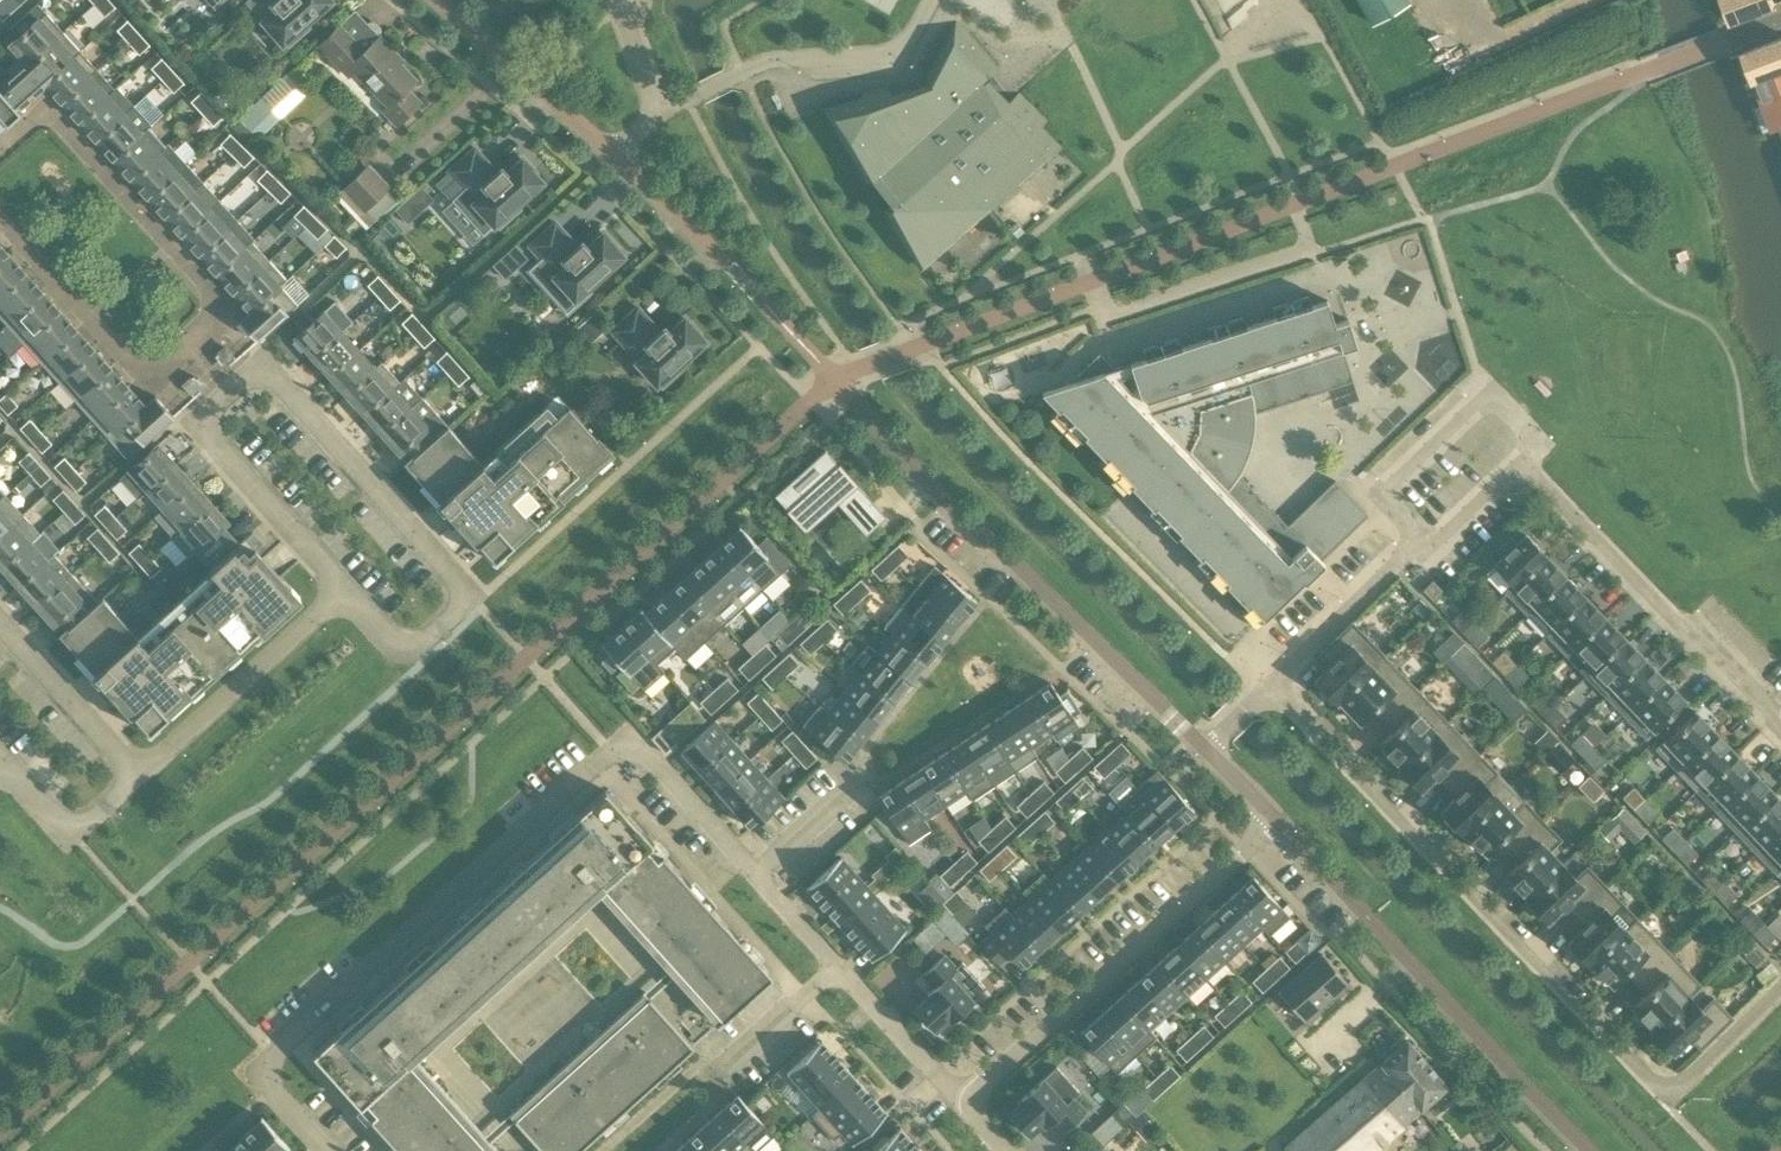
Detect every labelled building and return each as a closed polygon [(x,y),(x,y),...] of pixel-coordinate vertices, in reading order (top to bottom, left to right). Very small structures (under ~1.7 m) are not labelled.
[(2,19),(3,20),(23,2),(21,0),(0,0),(0,16),(2,19)] [(110,0),(98,0),(94,4),(105,16),(115,8),(116,7),(110,0)] [(333,0),(248,0),(246,2),(284,44),(286,42),(289,45),(309,27),(307,24),(333,0)] [(1413,5),(1409,0),(1363,0),(1379,26),(1413,5)] [(1731,21),(1775,4),(1774,0),(1723,0),(1731,21)] [(28,63),(64,31),(46,12),(10,44),(28,63)] [(381,37),(380,38),(379,37),(380,35),(381,33),(381,30),(374,23),(372,23),(369,24),(367,25),(355,13),(320,46),(349,76),(356,70),(389,105),(383,110),(397,125),(421,103),(409,89),(418,81),(395,56),(397,54),(381,37)] [(129,42),(139,32),(128,20),(127,21),(117,30),(129,42)] [(864,98),(826,109),(846,143),(844,144),(867,183),(875,176),(896,202),(885,212),(913,257),(915,256),(923,268),(966,230),(968,232),(993,209),(991,207),(1061,147),(1041,126),(1048,120),(1021,94),(1006,102),(984,77),(998,68),(957,22),(926,77),(933,86),(906,110),(902,106),(886,86),(863,93),(864,98)] [(5,121),(8,124),(22,112),(18,108),(46,83),(45,83),(81,50),(64,31),(28,63),(0,88),(0,125),(5,121)] [(139,32),(129,42),(140,54),(149,46),(150,46),(151,45),(139,32)] [(1743,52),(1753,79),(1775,70),(1780,68),(1780,38),(1743,52)] [(98,70),(81,50),(45,83),(46,83),(62,102),(98,70)] [(163,80),(174,70),(162,58),(161,59),(152,68),(163,80)] [(1765,104),(1780,98),(1780,68),(1775,70),(1753,79),(1753,80),(1755,79),(1765,104)] [(115,89),(98,70),(62,102),(80,121),(115,89)] [(185,83),(174,70),(163,80),(174,92),(183,84),(184,84),(185,83)] [(118,86),(115,89),(80,121),(97,140),(135,106),(118,86)] [(226,86),(214,98),(230,115),(242,103),(226,86)] [(203,113),(213,104),(202,92),(191,101),(203,113)] [(260,139),(281,119),(260,97),(239,117),(260,139)] [(1780,127),(1780,98),(1765,104),(1774,130),(1780,127)] [(224,116),(213,104),(203,113),(214,126),(224,116)] [(135,106),(97,140),(114,159),(150,127),(152,125),(135,106)] [(166,145),(150,127),(114,159),(131,178),(166,145)] [(233,155),(243,145),(230,133),(221,143),(233,155)] [(169,143),(166,145),(131,178),(148,197),(186,162),(169,143)] [(255,157),(243,145),(233,155),(245,167),(255,157)] [(475,147),(450,171),(476,200),(473,202),(495,226),(497,224),(500,227),(520,208),(518,205),(544,181),(523,158),(506,172),(502,167),(497,171),(475,147)] [(203,181),(186,162),(148,197),(165,216),(194,189),(203,181)] [(367,167),(347,187),(376,218),(397,198),(367,167)] [(269,191),(279,181),(267,169),(257,180),(269,191)] [(203,181),(194,189),(165,216),(183,235),(212,208),(220,200),(203,181)] [(291,193),(279,181),(269,191),(282,203),(291,193)] [(425,184),(413,196),(425,209),(438,197),(425,184)] [(220,200),(212,208),(183,235),(200,254),(229,227),(237,220),(220,200)] [(306,227),(316,217),(304,205),(294,215),(306,227)] [(328,229),(316,217),(306,227),(318,239),(328,229)] [(255,239),(237,220),(229,227),(200,254),(217,273),(252,241),(255,239)] [(1015,221),(1008,227),(1016,237),(1023,231),(1015,221)] [(554,276),(576,300),(578,298),(581,301),(601,283),(599,280),(625,256),(603,232),(587,246),(582,241),(578,246),(556,222),(530,245),(557,274),(554,276)] [(347,247),(335,235),(334,236),(325,246),(337,257),(346,248),(347,247)] [(270,260),(252,241),(217,273),(234,292),(270,260)] [(0,244),(0,262),(9,254),(0,244)] [(506,279),(528,258),(516,244),(493,265),(506,279)] [(0,262),(0,296),(26,273),(9,254),(0,262)] [(234,292),(251,310),(251,311),(281,285),(288,280),(287,279),(270,260),(234,292)] [(0,296),(0,316),(7,324),(43,292),(26,273),(0,296)] [(379,297),(390,288),(378,275),(377,276),(378,276),(368,285),(379,297)] [(251,311),(251,310),(240,320),(258,341),(298,305),(281,285),(251,311)] [(390,288),(379,297),(390,309),(400,301),(401,300),(390,288)] [(43,292),(7,324),(25,343),(60,311),(43,292)] [(1335,480),(1288,525),(1240,474),(1244,466),(1248,457),(1251,448),(1253,439),(1255,430),(1255,421),(1255,412),(1353,380),(1343,349),(1356,345),(1348,319),(1335,323),(1327,299),(1312,304),(1309,295),(1272,307),(1275,316),(1247,325),(1244,316),(1207,328),(1210,337),(1182,346),(1179,337),(1142,349),(1145,358),(1114,368),(1100,353),(1078,374),(1082,378),(1042,391),(1058,408),(1051,414),(1078,442),(1085,436),(1105,457),(1098,464),(1126,492),(1132,485),(1153,506),(1146,513),(1173,541),(1180,535),(1200,556),(1193,562),(1220,590),(1227,584),(1247,605),(1240,611),(1255,626),(1303,580),(1305,582),(1325,563),(1321,559),(1368,514),(1335,480)] [(638,307),(612,330),(639,359),(636,361),(658,385),(660,383),(663,386),(683,368),(681,365),(707,341),(685,317),(669,332),(665,326),(660,331),(638,307)] [(314,357),(343,330),(325,310),(296,337),(314,357)] [(60,311),(25,343),(42,362),(77,330),(60,311)] [(413,335),(424,325),(413,313),(412,314),(402,323),(413,335)] [(606,330),(592,315),(577,327),(591,343),(606,330)] [(436,338),(424,325),(413,335),(425,347),(434,339),(435,339),(436,338)] [(77,330),(42,362),(59,381),(94,349),(77,330)] [(360,349),(343,330),(314,357),(331,376),(360,349)] [(8,355),(0,341),(0,360),(8,355)] [(230,364),(231,365),(235,361),(234,360),(236,358),(227,348),(225,349),(219,355),(218,354),(216,356),(218,359),(217,360),(221,365),(223,364),(226,367),(230,364)] [(94,349),(59,381),(76,400),(112,368),(94,349)] [(376,367),(360,349),(331,376),(348,395),(377,368),(376,367)] [(448,374),(458,364),(447,351),(436,361),(448,374)] [(348,395),(365,414),(401,382),(382,362),(376,367),(377,368),(348,395)] [(470,376),(458,364),(448,374),(459,386),(470,376)] [(129,387),(112,368),(76,400),(93,419),(129,387)] [(201,390),(205,387),(201,383),(202,382),(198,377),(197,378),(194,375),(192,377),(193,378),(186,384),(185,386),(194,396),(196,394),(198,395),(202,391),(201,390)] [(401,382),(365,414),(382,433),(411,406),(422,396),(406,378),(401,382)] [(145,405),(129,387),(93,419),(110,438),(146,406),(145,405)] [(18,405),(7,393),(0,399),(0,405),(8,414),(18,405)] [(145,405),(146,406),(110,438),(128,458),(175,416),(156,395),(145,405)] [(448,425),(414,456),(408,462),(442,500),(434,507),(452,526),(460,519),(488,550),(495,558),(612,453),(611,452),(610,452),(559,395),(483,464),(448,425)] [(422,396),(411,406),(382,433),(400,453),(406,447),(414,456),(448,425),(422,396)] [(31,440),(41,431),(31,419),(21,428),(31,440)] [(41,431),(31,440),(42,452),(52,443),(41,431)] [(138,498),(147,490),(176,463),(158,443),(120,478),(138,498)] [(886,518),(857,486),(858,485),(840,463),(838,464),(826,450),(775,495),(787,510),(786,511),(805,532),(837,503),(866,535),(886,518)] [(30,473),(41,464),(29,452),(19,461),(30,473)] [(66,478),(76,469),(65,457),(55,466),(66,478)] [(176,463),(147,490),(164,509),(194,482),(176,463)] [(41,464),(30,473),(41,486),(51,476),(41,464)] [(87,482),(76,469),(66,478),(77,491),(87,482)] [(156,517),(173,536),(211,501),(194,482),(164,509),(156,517)] [(64,511),(74,502),(63,490),(53,499),(64,511)] [(0,501),(0,535),(15,522),(24,514),(7,495),(0,501)] [(200,548),(215,565),(239,543),(223,526),(229,521),(211,501),(173,536),(171,537),(189,557),(200,548)] [(74,502),(64,511),(75,524),(85,515),(74,502)] [(106,526),(116,517),(105,505),(95,514),(106,526)] [(15,522),(0,535),(0,564),(3,567),(32,541),(41,533),(41,532),(24,514),(15,522)] [(116,517),(106,526),(117,538),(127,529),(116,517)] [(740,528),(720,545),(733,559),(755,583),(762,591),(791,564),(767,537),(758,545),(740,525),(739,526),(740,528)] [(99,549),(109,540),(98,528),(88,537),(99,549)] [(48,559),(54,553),(60,549),(43,530),(41,532),(41,533),(32,541),(3,567),(20,586),(49,560),(48,559)] [(1487,572),(1487,577),(1504,594),(1506,592),(1514,584),(1515,585),(1546,555),(1545,554),(1545,555),(1527,536),(1528,536),(1526,534),(1523,536),(1524,536),(1516,544),(1510,538),(1499,549),(1504,555),(1497,562),(1496,562),(1494,564),(1487,572)] [(239,543),(215,565),(137,635),(103,597),(98,602),(68,629),(63,633),(97,671),(89,679),(98,689),(98,688),(107,698),(115,691),(150,730),(298,597),(245,538),(239,543)] [(120,552),(109,540),(99,549),(110,561),(120,552)] [(141,564),(151,556),(140,543),(130,552),(141,564)] [(899,544),(885,557),(895,568),(909,555),(899,544)] [(720,545),(702,562),(711,571),(737,600),(744,607),(762,591),(755,583),(733,559),(720,545)] [(48,559),(49,560),(20,586),(37,605),(72,573),(54,553),(48,559)] [(1515,585),(1514,584),(1506,592),(1508,594),(1509,594),(1526,612),(1528,615),(1536,607),(1535,606),(1566,576),(1565,575),(1547,557),(1547,556),(1546,555),(1515,585)] [(161,568),(151,556),(141,564),(151,576),(161,568)] [(895,568),(885,557),(872,569),(882,580),(895,568)] [(702,562),(683,579),(719,616),(726,624),(744,607),(737,600),(711,571),(702,562)] [(935,566),(918,587),(960,621),(977,601),(935,566)] [(60,621),(68,629),(98,602),(72,573),(37,605),(55,625),(60,621)] [(1546,633),(1554,626),(1555,627),(1586,596),(1585,595),(1584,596),(1567,577),(1566,576),(1535,606),(1536,607),(1528,615),(1546,633)] [(683,579),(664,596),(706,642),(726,624),(719,616),(718,617),(683,579)] [(847,591),(857,602),(871,590),(861,579),(847,591)] [(1433,599),(1443,590),(1433,580),(1423,590),(1433,599)] [(918,587),(902,606),(944,641),(960,621),(918,587)] [(857,602),(847,591),(834,604),(844,615),(857,602)] [(664,596),(646,612),(645,613),(676,647),(676,648),(686,660),(706,642),(664,596)] [(1555,627),(1554,626),(1546,633),(1548,635),(1566,653),(1565,653),(1567,656),(1575,648),(1574,647),(1606,617),(1605,616),(1604,616),(1587,598),(1586,596),(1555,627)] [(782,606),(744,641),(754,652),(792,617),(782,606)] [(893,634),(894,633),(928,661),(944,641),(902,606),(885,627),(893,634)] [(641,610),(623,627),(657,665),(658,664),(676,648),(676,647),(645,613),(646,612),(642,607),(640,609),(641,610)] [(791,621),(801,633),(815,621),(805,609),(791,621)] [(1465,634),(1476,623),(1463,610),(1452,621),(1465,634)] [(1567,656),(1585,674),(1593,666),(1594,668),(1625,637),(1624,636),(1624,637),(1606,618),(1607,618),(1606,617),(1574,647),(1575,648),(1567,656)] [(814,631),(825,643),(839,630),(828,618),(814,631)] [(801,633),(791,621),(777,633),(788,645),(801,633)] [(1339,700),(1385,655),(1384,654),(1383,655),(1354,624),(1352,622),(1350,624),(1331,643),(1331,642),(1329,645),(1340,656),(1317,678),(1317,677),(1315,679),(1317,682),(1317,681),(1336,700),(1336,701),(1338,703),(1340,701),(1339,700)] [(1476,623),(1465,634),(1477,647),(1489,636),(1476,623)] [(657,665),(623,627),(604,644),(603,642),(602,643),(625,668),(618,675),(633,691),(640,685),(645,690),(665,672),(658,664),(657,665)] [(825,643),(814,631),(801,643),(812,655),(825,643)] [(894,633),(893,634),(877,652),(911,681),(928,661),(894,633)] [(1594,668),(1593,666),(1585,674),(1587,676),(1588,676),(1605,694),(1605,695),(1606,696),(1645,658),(1644,657),(1626,639),(1625,637),(1594,668)] [(766,643),(753,656),(763,667),(777,655),(766,643)] [(1504,675),(1516,664),(1503,651),(1492,662),(1504,675)] [(877,652),(861,672),(895,700),(911,681),(877,652)] [(776,665),(787,677),(801,665),(790,653),(776,665)] [(1386,657),(1385,655),(1339,700),(1340,701),(1343,704),(1343,709),(1350,716),(1355,717),(1359,720),(1358,720),(1360,723),(1362,721),(1362,720),(1382,701),(1393,711),(1416,688),(1415,687),(1415,688),(1386,657)] [(763,667),(753,656),(739,667),(750,679),(763,667)] [(1646,659),(1645,658),(1606,696),(1607,697),(1607,696),(1625,715),(1626,716),(1665,678),(1664,677),(1663,678),(1646,659)] [(1483,688),(1496,675),(1483,662),(1470,675),(1483,688)] [(1516,664),(1504,675),(1517,688),(1528,677),(1516,664)] [(787,677),(776,665),(763,677),(774,689),(787,677)] [(861,672),(845,692),(879,720),(895,700),(861,672)] [(715,690),(725,702),(739,689),(728,677),(715,690)] [(1665,678),(1626,716),(1627,717),(1645,735),(1644,735),(1646,738),(1649,736),(1648,735),(1654,730),(1656,728),(1683,702),(1686,700),(1683,698),(1665,680),(1666,680),(1665,678)] [(1051,682),(1029,697),(1053,734),(1057,740),(1079,725),(1073,716),(1081,711),(1067,690),(1060,695),(1051,682)] [(1416,688),(1393,711),(1403,722),(1383,741),(1382,741),(1380,743),(1382,745),(1385,748),(1386,753),(1393,760),(1398,761),(1401,764),(1402,765),(1448,721),(1447,720),(1417,690),(1418,689),(1416,688)] [(725,702),(715,690),(701,702),(712,714),(725,702)] [(760,716),(771,706),(758,692),(748,702),(760,716)] [(845,692),(829,711),(828,712),(862,740),(879,720),(845,692)] [(1544,716),(1555,705),(1543,692),(1531,703),(1544,716)] [(1515,696),(1502,708),(1514,721),(1527,708),(1515,696)] [(1029,697),(1007,712),(1032,748),(1053,734),(1029,697)] [(705,718),(691,703),(652,738),(667,754),(677,744),(705,718)] [(828,712),(829,711),(821,704),(803,726),(845,761),(862,740),(828,712)] [(1568,718),(1555,705),(1544,716),(1556,729),(1568,718)] [(782,719),(771,706),(760,716),(772,729),(782,719)] [(1677,770),(1716,732),(1715,731),(1697,713),(1695,710),(1693,713),(1666,739),(1664,741),(1659,746),(1656,748),(1658,750),(1659,750),(1676,768),(1677,770)] [(1016,770),(1037,756),(1032,748),(1007,712),(986,726),(1011,763),(1016,770)] [(700,770),(733,740),(715,720),(682,750),(700,770)] [(1402,765),(1401,764),(1399,766),(1401,769),(1401,768),(1420,788),(1419,788),(1422,790),(1424,788),(1423,788),(1446,766),(1456,777),(1480,754),(1479,753),(1478,753),(1449,723),(1449,722),(1448,721),(1402,765)] [(986,726),(965,740),(989,777),(990,776),(1011,763),(986,726)] [(794,754),(805,744),(793,730),(782,740),(794,754)] [(1547,730),(1535,742),(1546,754),(1558,741),(1547,730)] [(1696,789),(1697,790),(1736,752),(1735,751),(1734,752),(1717,733),(1716,732),(1677,770),(1678,771),(1678,770),(1696,789)] [(1583,757),(1595,746),(1582,733),(1571,744),(1583,757)] [(750,759),(733,740),(700,770),(717,789),(750,759)] [(965,740),(943,754),(968,791),(967,792),(973,800),(996,785),(990,776),(989,777),(965,740)] [(1108,754),(1118,765),(1132,753),(1121,742),(1108,754)] [(1560,767),(1572,755),(1559,742),(1547,754),(1560,767)] [(805,744),(794,754),(806,768),(817,758),(805,744)] [(1069,759),(1079,770),(1093,758),(1083,746),(1069,759)] [(1595,746),(1583,757),(1596,770),(1607,759),(1595,746)] [(1697,790),(1716,811),(1756,773),(1755,772),(1754,772),(1737,754),(1736,752),(1697,790)] [(968,791),(943,754),(922,768),(947,805),(967,792),(968,791)] [(1118,765),(1108,754),(1094,766),(1105,778),(1118,765)] [(1480,754),(1456,777),(1466,787),(1444,809),(1443,808),(1441,811),(1443,813),(1444,812),(1462,832),(1464,834),(1466,832),(1465,831),(1511,787),(1496,771),(1480,755),(1481,755),(1480,754)] [(750,759),(717,789),(734,808),(767,778),(750,759)] [(1079,770),(1069,759),(1056,771),(1066,782),(1079,770)] [(947,805),(922,768),(901,782),(925,819),(947,805)] [(1138,788),(1175,828),(1195,810),(1158,770),(1138,788)] [(1716,811),(1718,812),(1718,811),(1736,830),(1735,830),(1736,831),(1775,794),(1774,792),(1774,793),(1756,774),(1757,774),(1756,773),(1716,811)] [(1119,798),(1137,783),(1129,774),(1111,789),(1119,798)] [(1592,801),(1603,790),(1588,774),(1577,785),(1592,801)] [(1083,776),(1070,788),(1080,799),(1094,787),(1083,776)] [(767,778),(734,808),(752,828),(785,798),(767,778)] [(1031,793),(1041,805),(1055,792),(1045,781),(1031,793)] [(925,819),(901,782),(878,797),(909,843),(931,829),(925,819)] [(1635,810),(1646,799),(1634,786),(1622,797),(1635,810)] [(1526,803),(1511,787),(1465,831),(1466,832),(1469,835),(1470,841),(1477,848),(1482,848),(1485,851),(1484,852),(1487,854),(1489,852),(1488,851),(1509,832),(1519,843),(1543,820),(1542,819),(1541,819),(1526,803)] [(1080,799),(1070,788),(1056,801),(1066,812),(1080,799)] [(1175,828),(1138,788),(1118,805),(1125,813),(1126,812),(1156,845),(1175,828)] [(391,1029),(369,1004),(314,1053),(402,1150),(578,1150),(696,1045),(719,1024),(708,1012),(729,994),(739,1006),(773,975),(664,854),(656,862),(645,850),(654,843),(606,789),(552,838),(591,882),(578,892),(566,903),(528,860),(392,982),(415,1008),(391,1029)] [(1041,805),(1031,793),(1017,806),(1027,817),(1041,805)] [(1736,831),(1737,832),(1738,832),(1755,850),(1755,851),(1756,852),(1780,828),(1780,800),(1776,795),(1775,794),(1736,831)] [(1659,812),(1646,799),(1635,810),(1647,823),(1659,812)] [(1045,810),(1032,823),(1042,834),(1056,822),(1045,810)] [(1620,811),(1610,821),(1634,845),(1644,835),(1620,811)] [(1126,812),(1125,813),(1107,830),(1137,862),(1156,845),(1126,812)] [(1006,816),(992,828),(1003,839),(1016,827),(1006,816)] [(1543,820),(1519,843),(1529,853),(1509,873),(1508,872),(1506,874),(1508,877),(1509,876),(1512,880),(1512,885),(1519,892),(1524,892),(1527,896),(1528,897),(1563,863),(1562,862),(1561,863),(1549,850),(1559,841),(1561,839),(1559,837),(1543,821),(1544,821),(1543,820)] [(1042,834),(1032,823),(1018,835),(1028,846),(1042,834)] [(1674,851),(1686,840),(1673,827),(1662,838),(1674,851)] [(1003,839),(992,828),(979,840),(989,852),(1003,839)] [(1756,852),(1757,853),(1757,852),(1775,871),(1777,873),(1780,869),(1780,828),(1756,852)] [(1137,862),(1107,830),(1088,847),(1118,880),(1137,862)] [(1686,840),(1674,851),(1687,864),(1698,854),(1686,840)] [(994,857),(1004,868),(1017,856),(1007,845),(994,857)] [(874,878),(867,884),(874,893),(909,861),(896,846),(885,856),(888,860),(871,875),(874,878)] [(1088,847),(1069,864),(1098,897),(1118,880),(1088,847)] [(968,850),(954,863),(964,874),(978,862),(968,850)] [(839,924),(874,893),(842,856),(807,888),(839,924)] [(1004,868),(994,857),(980,869),(990,881),(1004,868)] [(964,874),(954,863),(940,875),(950,886),(964,874)] [(1528,897),(1527,896),(1525,898),(1527,900),(1528,900),(1546,919),(1548,921),(1550,919),(1572,898),(1582,908),(1606,885),(1605,884),(1604,885),(1589,869),(1590,868),(1587,866),(1585,868),(1586,869),(1576,878),(1564,865),(1563,863),(1528,897)] [(1051,880),(1050,881),(1079,914),(1098,897),(1069,864),(1051,880)] [(1714,892),(1725,882),(1712,869),(1701,879),(1714,892)] [(1050,881),(1051,880),(1044,872),(1023,891),(1030,899),(1031,898),(1060,931),(1079,914),(1050,881)] [(1685,898),(1698,885),(1685,872),(1672,885),(1685,898)] [(1264,927),(1263,928),(1270,936),(1291,917),(1254,876),(1234,894),(1264,927)] [(1725,882),(1714,892),(1726,905),(1738,895),(1725,882)] [(1606,885),(1582,908),(1592,919),(1570,940),(1568,942),(1570,944),(1589,963),(1588,963),(1590,966),(1593,963),(1592,962),(1626,930),(1625,928),(1635,920),(1634,919),(1636,917),(1622,902),(1622,903),(1607,887),(1607,886),(1606,885)] [(945,900),(944,901),(955,913),(967,901),(957,890),(946,900),(945,900)] [(907,929),(874,893),(839,924),(872,961),(907,929)] [(1234,894),(1215,911),(1245,944),(1263,928),(1264,927),(1234,894)] [(1031,898),(1030,899),(1013,915),(1012,915),(1041,948),(1060,931),(1031,898)] [(1012,915),(1013,915),(1006,907),(985,926),(991,933),(1011,955),(1021,966),(1041,948),(1012,915)] [(1729,919),(1717,908),(1708,918),(1719,929),(1729,919)] [(1753,933),(1764,922),(1752,909),(1741,920),(1753,933)] [(1245,944),(1215,911),(1196,929),(1226,961),(1245,944)] [(1766,925),(1780,940),(1780,913),(1780,912),(1766,925)] [(1625,928),(1626,930),(1592,962),(1593,963),(1596,967),(1596,972),(1603,979),(1608,980),(1611,983),(1613,985),(1615,983),(1635,963),(1645,974),(1669,951),(1668,950),(1667,950),(1638,920),(1638,919),(1636,917),(1634,919),(1635,920),(1625,928)] [(1764,922),(1753,933),(1766,946),(1777,935),(1764,922)] [(1226,961),(1196,929),(1177,946),(1207,979),(1226,961)] [(991,933),(980,943),(1000,965),(1011,955),(991,933)] [(1285,951),(1296,962),(1309,950),(1299,939),(1285,951)] [(1760,971),(1770,961),(1749,940),(1740,949),(1760,971)] [(1207,979),(1177,946),(1158,963),(1188,996),(1207,979)] [(1669,951),(1645,974),(1655,985),(1635,1004),(1633,1006),(1635,1008),(1638,1011),(1638,1016),(1645,1023),(1650,1024),(1654,1027),(1655,1028),(1689,995),(1690,996),(1699,987),(1702,985),(1700,983),(1699,983),(1670,953),(1670,952),(1669,951)] [(952,1019),(968,1004),(987,987),(963,961),(956,967),(945,955),(924,974),(935,986),(928,993),(931,995),(917,1008),(935,1029),(949,1016),(952,1019)] [(1346,983),(1321,955),(1278,992),(1303,1021),(1346,983)] [(1266,969),(1276,981),(1290,967),(1280,956),(1266,969)] [(1770,961),(1760,971),(1757,974),(1767,985),(1780,972),(1770,961)] [(1188,996),(1158,963),(1139,980),(1169,1013),(1188,996)] [(1276,981),(1266,969),(1253,980),(1264,992),(1276,981)] [(1169,1013),(1139,980),(1120,997),(1150,1030),(1169,1013)] [(1242,991),(1228,1004),(1238,1015),(1252,1002),(1242,991)] [(719,1024),(739,1006),(729,994),(708,1012),(719,1024)] [(1655,1028),(1654,1027),(1651,1029),(1654,1031),(1672,1050),(1672,1051),(1674,1053),(1676,1051),(1676,1050),(1698,1029),(1710,1041),(1712,1038),(1711,1038),(1731,1019),(1731,1020),(1733,1018),(1731,1015),(1731,1016),(1716,1000),(1714,998),(1712,1000),(1702,1009),(1690,996),(1689,995),(1655,1028)] [(1157,1038),(1150,1030),(1120,997),(1101,1014),(1137,1055),(1157,1038)] [(1238,1015),(1228,1004),(1216,1015),(1226,1026),(1238,1015)] [(1137,1055),(1101,1014),(1081,1032),(1118,1073),(1137,1055)] [(1190,1038),(1200,1049),(1214,1036),(1204,1025),(1190,1038)] [(1200,1049),(1190,1038),(1179,1048),(1189,1059),(1200,1049)] [(820,1108),(855,1076),(822,1040),(787,1071),(820,1107),(820,1108)] [(1380,1064),(1420,1109),(1446,1086),(1406,1041),(1380,1064)] [(1380,1064),(1286,1146),(1290,1150),(1372,1150),(1420,1109),(1380,1064)] [(1156,1077),(1166,1089),(1180,1076),(1170,1065),(1156,1077)] [(1081,1092),(1058,1066),(1039,1082),(1022,1097),(1025,1100),(1011,1113),(1029,1133),(1044,1121),(1046,1124),(1053,1117),(1065,1130),(1085,1111),(1074,1098),(1081,1092)] [(820,1108),(820,1107),(812,1114),(834,1139),(842,1132),(853,1144),(888,1113),(855,1076),(820,1108)] [(1166,1089),(1156,1077),(1144,1089),(1154,1100),(1166,1089)] [(719,1112),(748,1145),(768,1127),(738,1094),(719,1112)] [(1124,1103),(1111,1115),(1123,1127),(1131,1120),(1136,1116),(1124,1103)] [(748,1145),(719,1112),(699,1129),(719,1150),(753,1150),(748,1145)] [(243,1136),(257,1150),(293,1150),(290,1148),(290,1147),(262,1116),(261,1117),(262,1119),(243,1136)] [(901,1127),(874,1150),(923,1150),(901,1127)] [(680,1146),(684,1150),(719,1150),(699,1129),(680,1146)] [(243,1136),(226,1150),(257,1150),(243,1136)]
